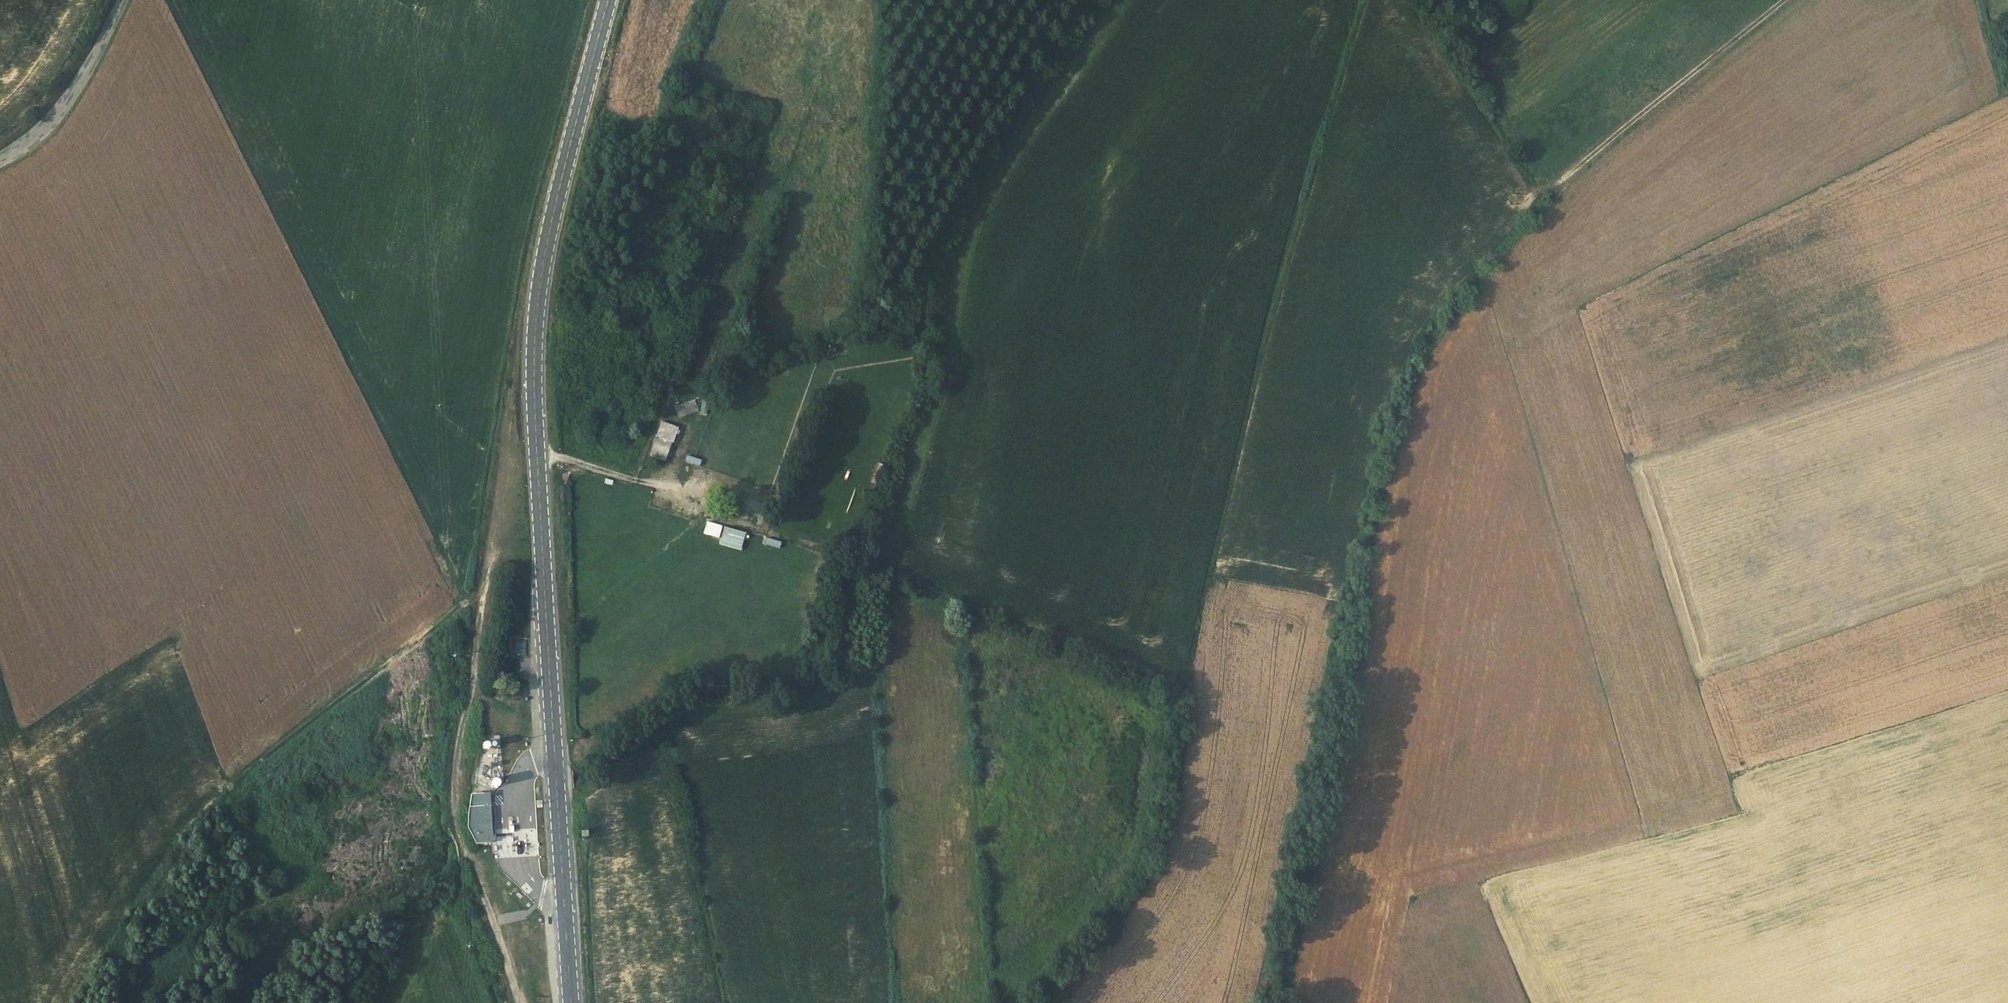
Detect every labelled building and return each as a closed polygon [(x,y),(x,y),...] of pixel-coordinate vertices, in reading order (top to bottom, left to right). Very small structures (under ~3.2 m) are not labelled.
[(694,400),(681,405),(684,415),(698,411),(694,400)] [(661,422),(650,455),(665,460),(677,427),(661,422)] [(687,455),(685,462),(701,465),(702,458),(687,455)] [(707,522),(704,533),(719,538),(722,526),(707,522)] [(724,527),(719,544),(741,550),(746,533),(724,527)] [(767,537),(765,544),(780,548),(782,541),(767,537)] [(527,654),(526,640),(514,640),(515,655),(527,654)] [(490,792),(471,794),(468,813),(468,827),(476,844),(493,842),(490,792)]
